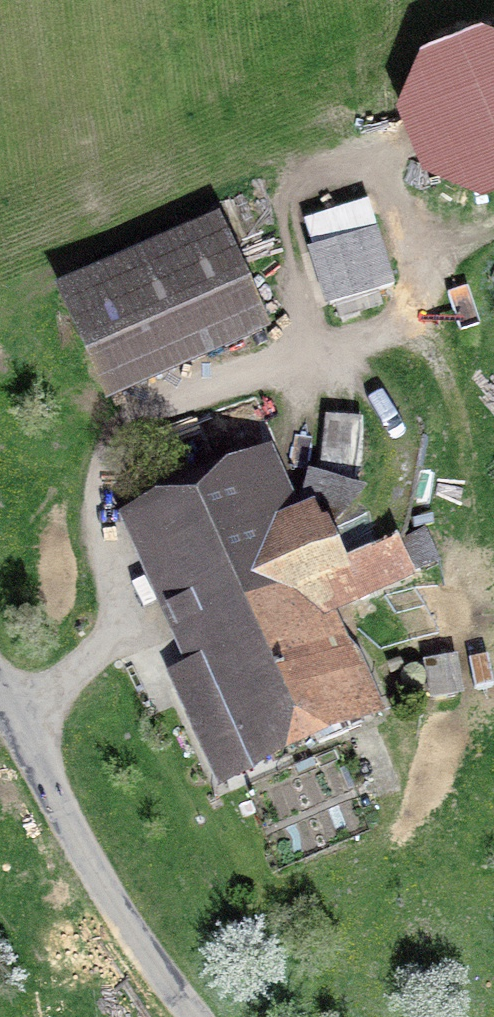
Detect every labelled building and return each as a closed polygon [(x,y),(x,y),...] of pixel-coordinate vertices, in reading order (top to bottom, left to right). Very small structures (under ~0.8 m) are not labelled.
[(395,103),(422,165),(484,193),(493,189),(493,29),(481,24),(421,47),(395,103)] [(231,227),(71,293),(119,409),(279,343),(231,227)] [(385,239),(319,261),(337,315),(402,294),(385,239)] [(372,426),(332,424),(329,485),(369,487),(372,426)] [(271,438),(107,512),(233,792),(390,721),(337,602),(345,599),(364,590),(356,573),(330,515),(310,524),(271,438)] [(429,586),(412,548),(356,573),(364,590),(345,599),(355,619),(429,586)]
